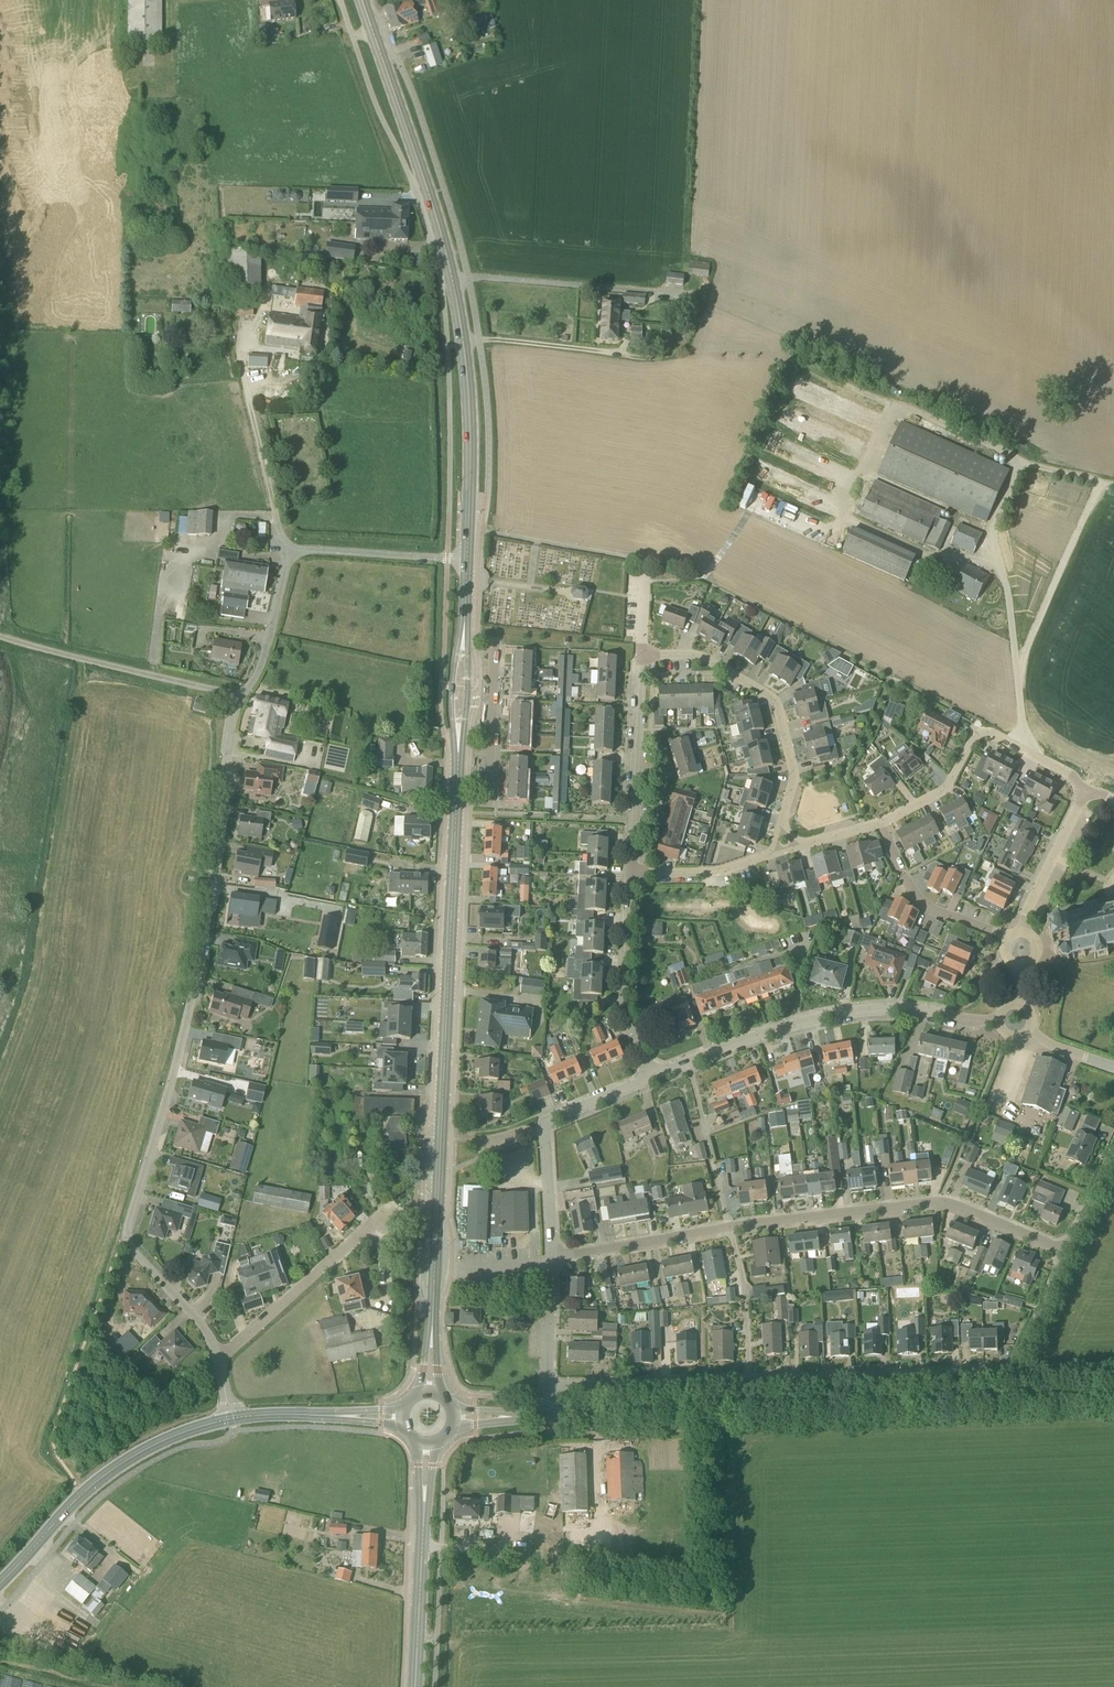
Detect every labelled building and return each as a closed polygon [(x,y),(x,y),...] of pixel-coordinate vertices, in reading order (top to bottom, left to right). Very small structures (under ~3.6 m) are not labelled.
[(161,43),(161,0),(127,0),(127,43),(161,43)] [(276,0),(260,0),(261,7),(268,6),(270,22),(294,19),(293,3),(284,4),(283,1),(276,2),(276,0)] [(437,0),(425,0),(424,0),(430,20),(447,14),(445,8),(440,10),(437,0)] [(417,22),(411,1),(398,6),(398,5),(383,10),(391,32),(405,27),(405,26),(417,22)] [(259,41),(269,40),(267,25),(258,26),(259,41)] [(359,35),(360,43),(370,43),(369,34),(359,35)] [(429,46),(422,48),(429,69),(436,67),(435,67),(429,46)] [(326,188),(326,202),(357,203),(357,189),(326,188)] [(300,195),(297,191),(293,191),(290,193),(291,190),(285,190),(285,194),(283,191),(278,191),(275,194),(275,198),(278,201),(282,201),(285,198),(286,198),(286,199),(289,199),(289,198),(290,198),(293,202),(297,202),(300,199),(300,195)] [(355,224),(407,226),(408,207),(391,206),(391,210),(355,209),(355,210),(339,210),(339,221),(355,221),(355,224)] [(407,242),(407,226),(355,224),(354,239),(390,240),(390,241),(407,242)] [(352,263),(354,247),(326,243),(324,259),(352,263)] [(227,300),(261,299),(260,251),(226,251),(227,300)] [(708,277),(710,264),(690,262),(689,275),(708,277)] [(683,287),(684,276),(668,274),(666,285),(683,287)] [(280,288),(272,287),(270,296),(278,298),(280,288)] [(295,289),(293,307),(300,308),(299,313),(299,319),(269,315),(265,345),(300,350),(299,355),(314,358),(320,316),(321,316),(323,293),(295,289)] [(644,306),(645,296),(623,294),(622,304),(644,306)] [(619,322),(630,323),(630,313),(620,312),(620,303),(604,302),(602,321),(619,322)] [(236,318),(252,317),(252,303),(235,304),(236,318)] [(174,304),(174,313),(191,314),(192,304),(174,304)] [(149,340),(160,340),(160,319),(149,319),(149,340)] [(618,341),(619,322),(602,321),(601,340),(618,341)] [(641,349),(642,328),(631,327),(630,348),(641,349)] [(404,351),(402,361),(410,362),(411,353),(404,351)] [(986,523),(1009,471),(902,422),(878,475),(986,523)] [(777,456),(792,455),(791,439),(776,440),(777,456)] [(939,518),(942,511),(874,481),(858,516),(923,545),(931,528),(924,545),(939,552),(951,525),(935,517),(936,516),(939,518)] [(209,537),(210,515),(197,514),(197,513),(187,513),(186,536),(195,537),(209,537)] [(244,525),(238,524),(235,526),(235,529),(237,532),(243,532),(245,531),(246,527),(244,525)] [(973,554),(982,534),(959,524),(951,544),(973,554)] [(904,582),(915,558),(853,530),(842,554),(904,582)] [(228,553),(218,551),(217,560),(227,561),(228,553)] [(976,601),(990,577),(963,562),(950,587),(976,601)] [(263,595),(265,584),(248,581),(245,580),(245,578),(237,576),(237,574),(232,573),(233,571),(229,570),(229,569),(224,569),(221,588),(231,590),(230,595),(223,594),(221,607),(246,611),(248,598),(247,598),(248,592),(263,595)] [(588,593),(586,590),(577,589),(573,592),(572,596),(576,600),(584,602),(586,598),(586,600),(591,601),(593,593),(588,592),(588,593)] [(712,620),(709,619),(715,609),(707,604),(696,621),(703,625),(697,634),(708,641),(718,624),(718,623),(718,620),(714,618),(712,620)] [(694,624),(699,609),(691,606),(688,615),(667,608),(662,622),(683,630),(686,621),(694,624)] [(718,624),(708,641),(719,647),(727,634),(732,637),(740,624),(729,618),(724,627),(718,624)] [(776,643),(785,627),(779,624),(770,639),(776,643)] [(744,660),(754,642),(748,639),(752,633),(741,626),(734,638),(740,641),(733,654),(744,660)] [(754,642),(744,660),(755,666),(761,654),(768,658),(776,645),(758,635),(754,642)] [(237,666),(240,646),(214,642),(211,661),(228,663),(228,665),(237,666)] [(790,663),(789,663),(784,660),(788,653),(777,647),(770,659),(775,663),(769,674),(780,681),(790,663)] [(827,665),(834,661),(829,652),(822,656),(827,665)] [(515,668),(532,669),(533,654),(516,654),(515,668)] [(790,663),(780,681),(790,687),(797,675),(803,678),(810,666),(793,656),(789,663),(790,663)] [(599,672),(616,673),(617,659),(600,658),(599,672)] [(532,683),(532,669),(515,668),(514,682),(532,683)] [(616,687),(616,673),(599,672),(598,686),(616,687)] [(531,697),(532,683),(514,682),(514,696),(531,697)] [(797,708),(817,703),(815,697),(822,695),(819,683),(805,686),(806,692),(794,696),(797,708)] [(562,703),(563,684),(558,684),(551,684),(551,689),(554,689),(554,692),(556,694),(557,694),(557,703),(562,703)] [(615,701),(616,687),(598,686),(598,700),(615,701)] [(693,709),(700,709),(700,686),(686,687),(687,716),(688,716),(688,722),(693,721),(693,716),(693,709)] [(700,686),(700,709),(708,709),(708,716),(714,715),(714,713),(714,705),(713,686),(700,686)] [(666,710),(674,710),(673,687),(659,688),(660,717),(667,717),(666,710)] [(682,716),(687,716),(686,687),(673,687),(674,710),(681,710),(682,716)] [(206,714),(210,702),(197,698),(193,710),(206,714)] [(282,730),(288,705),(255,698),(247,736),(267,740),(264,756),(292,763),(297,740),(280,736),(281,730),(282,730)] [(719,701),(717,701),(716,701),(716,705),(714,705),(714,713),(717,728),(726,726),(722,709),(719,710),(719,701)] [(754,708),(752,701),(732,706),(734,714),(735,713),(737,725),(763,718),(762,713),(760,714),(758,707),(754,708)] [(817,703),(797,708),(800,720),(813,717),(814,723),(829,719),(824,701),(817,703)] [(557,703),(553,702),(553,710),(556,710),(556,723),(562,723),(562,703),(557,703)] [(890,704),(884,718),(892,721),(898,707),(890,704)] [(513,720),(530,721),(531,707),(513,706),(513,720)] [(596,726),(614,726),(615,713),(597,712),(596,726)] [(940,718),(928,712),(920,727),(933,733),(934,745),(941,749),(949,733),(953,735),(957,727),(956,727),(960,719),(947,713),(940,718)] [(840,720),(840,717),(831,719),(833,728),(842,726),(842,725),(854,723),(853,718),(840,720)] [(763,718),(737,725),(740,737),(742,736),(742,735),(745,734),(745,735),(764,730),(762,723),(765,723),(763,718)] [(529,735),(530,721),(513,720),(512,735),(529,735)] [(807,748),(827,743),(825,737),(832,735),(829,723),(815,726),(817,732),(804,736),(807,748)] [(613,740),(614,726),(596,726),(595,739),(613,740)] [(675,757),(692,752),(689,743),(694,742),(691,733),(681,736),(682,741),(671,745),(675,757)] [(529,749),(529,735),(512,735),(511,749),(529,749)] [(845,739),(847,746),(857,744),(855,736),(845,739)] [(393,769),(394,757),(393,757),(394,739),(379,739),(377,768),(393,769)] [(613,753),(613,740),(595,739),(595,752),(613,753)] [(751,759),(772,754),(771,749),(769,750),(767,743),(748,747),(748,748),(745,749),(745,748),(741,749),(744,761),(751,759)] [(827,743),(807,748),(810,760),(823,757),(825,763),(839,759),(836,747),(828,749),(827,743)] [(906,780),(923,766),(918,760),(920,758),(912,748),(909,750),(904,745),(893,751),(897,756),(897,755),(900,758),(902,761),(895,766),(906,780)] [(679,768),(700,762),(699,758),(694,760),(692,752),(675,757),(679,768)] [(994,779),(1004,759),(992,753),(986,766),(980,763),(973,776),(985,782),(988,776),(994,779)] [(751,759),(754,771),(773,766),(771,759),(773,759),(772,754),(751,759)] [(927,763),(931,760),(928,757),(925,754),(924,755),(921,757),(927,763)] [(554,775),(559,776),(560,757),(550,757),(550,767),(554,767),(554,775)] [(887,791),(894,785),(885,774),(891,769),(882,757),(869,768),(875,775),(864,784),(875,797),(886,789),(887,791)] [(527,774),(528,774),(528,760),(511,759),(510,773),(527,774)] [(1004,759),(994,779),(992,784),(1000,788),(998,794),(1007,799),(1014,785),(1008,782),(1016,766),(1004,759)] [(700,762),(679,768),(682,780),(698,775),(696,766),(701,765),(700,762)] [(594,778),(612,779),(612,765),(594,764),(594,778)] [(281,785),(283,768),(266,766),(265,775),(246,772),(244,790),(254,791),(254,794),(269,796),(271,784),(281,785)] [(432,795),(433,770),(403,768),(402,794),(432,795)] [(316,785),(319,774),(308,771),(305,783),(316,785)] [(527,788),(528,774),(527,774),(510,773),(510,787),(527,788)] [(1035,798),(1044,780),(1032,774),(1025,787),(1019,784),(1013,796),(1025,803),(1029,795),(1035,798)] [(554,775),(549,775),(549,784),(553,785),(553,789),(559,789),(559,776),(554,775)] [(611,792),(612,779),(594,778),(593,791),(611,792)] [(750,792),(772,798),(773,793),(771,793),(773,786),(754,780),(751,792),(750,792)] [(1044,780),(1035,798),(1042,802),(1039,808),(1050,814),(1056,802),(1050,799),(1056,786),(1044,780)] [(526,802),(527,788),(510,787),(509,801),(526,802)] [(673,803),(693,809),(696,796),(676,790),(673,803)] [(730,805),(731,802),(727,801),(730,791),(724,790),(720,803),(730,805)] [(750,792),(751,792),(744,790),(739,808),(743,809),(745,803),(747,804),(766,809),(768,802),(771,803),(772,798),(750,792)] [(610,805),(611,792),(593,791),(592,804),(610,805)] [(377,813),(382,799),(366,793),(361,807),(377,813)] [(951,805),(964,829),(968,826),(965,820),(972,816),(962,799),(951,805)] [(689,822),(693,809),(673,803),(669,816),(689,822)] [(1014,806),(1008,803),(1004,810),(1010,813),(1014,806)] [(959,831),(964,829),(951,805),(939,811),(949,828),(955,825),(959,831)] [(367,844),(373,818),(372,815),(369,813),(366,812),(362,812),(360,815),(354,840),(367,844)] [(989,836),(998,817),(989,813),(983,825),(989,836)] [(685,835),(689,822),(669,816),(665,829),(685,835)] [(741,828),(762,833),(763,829),(761,828),(763,821),(744,816),(741,828)] [(919,822),(931,846),(936,844),(932,837),(939,833),(930,816),(919,822)] [(268,831),(269,822),(262,821),(262,820),(240,817),(237,835),(259,838),(260,830),(268,831)] [(430,839),(431,819),(406,818),(405,837),(430,839)] [(1013,845),(1031,853),(1038,839),(1028,834),(1032,826),(1019,819),(1013,831),(1018,833),(1013,845)] [(926,849),(931,846),(919,822),(907,828),(917,845),(923,842),(926,849)] [(486,843),(501,844),(502,836),(510,836),(510,830),(502,830),(502,829),(487,828),(486,843)] [(761,838),(762,833),(741,828),(738,837),(728,834),(725,843),(748,850),(750,843),(756,844),(758,837),(761,838)] [(920,852),(917,845),(907,828),(896,834),(905,851),(911,848),(915,855),(912,856),(917,865),(924,862),(919,853),(920,852)] [(681,848),(685,835),(665,829),(661,842),(681,848)] [(588,855),(608,855),(609,841),(597,841),(597,834),(581,833),(580,846),(589,846),(588,855)] [(957,833),(951,837),(955,845),(961,842),(957,833)] [(705,845),(707,837),(701,835),(699,843),(705,845)] [(980,839),(977,846),(975,851),(979,853),(984,841),(980,839)] [(678,861),(681,848),(661,842),(658,855),(678,861)] [(501,851),(501,844),(486,843),(485,858),(500,858),(508,859),(508,852),(501,851)] [(858,847),(864,867),(866,873),(872,871),(871,865),(875,864),(877,871),(883,869),(881,859),(883,859),(879,843),(870,845),(870,843),(858,847)] [(709,865),(715,845),(711,844),(705,864),(709,865)] [(1024,867),(1031,853),(1013,845),(1008,855),(1002,853),(997,865),(1010,872),(1015,862),(1024,867)] [(852,870),(864,867),(858,847),(858,848),(847,852),(851,867),(846,868),(848,879),(849,884),(856,883),(855,879),(852,870)] [(529,860),(529,852),(528,852),(528,848),(519,848),(518,859),(529,860)] [(270,870),(273,852),(254,849),(252,857),(236,854),(233,870),(240,871),(240,874),(256,877),(258,867),(270,870)] [(367,868),(369,854),(347,850),(345,864),(367,868)] [(848,879),(846,868),(840,870),(835,853),(823,856),(829,877),(831,883),(848,879)] [(608,870),(608,855),(588,855),(588,863),(580,863),(579,875),(595,876),(595,869),(608,870)] [(817,880),(829,877),(823,856),(823,858),(812,861),(816,876),(810,878),(815,894),(821,893),(817,880)] [(540,868),(549,865),(547,859),(538,862),(540,868)] [(815,894),(810,878),(809,876),(804,877),(800,862),(788,866),(788,868),(789,868),(793,884),(794,884),(805,881),(809,896),(815,894)] [(948,876),(948,875),(941,872),(944,867),(935,863),(929,866),(926,873),(933,877),(927,889),(939,894),(941,891),(941,890),(948,876)] [(529,876),(529,866),(509,865),(509,875),(529,876)] [(941,890),(941,891),(952,896),(959,884),(964,886),(971,873),(959,867),(956,874),(949,871),(948,875),(948,876),(941,890)] [(794,886),(794,884),(793,884),(789,868),(788,868),(777,871),(781,885),(775,887),(778,900),(785,898),(782,890),(794,886)] [(990,889),(1009,898),(1015,887),(1002,881),(1005,875),(994,869),(989,880),(994,883),(990,889)] [(484,884),(497,885),(497,884),(509,885),(509,877),(498,877),(498,870),(485,870),(484,884)] [(428,896),(429,875),(401,874),(390,873),(389,887),(401,888),(400,895),(428,896)] [(595,883),(595,876),(579,875),(578,896),(606,898),(607,883),(595,883)] [(497,898),(497,885),(484,884),(483,897),(497,898)] [(529,887),(521,886),(520,896),(529,897),(529,887)] [(335,888),(328,887),(327,894),(334,896),(335,888)] [(1003,910),(1009,898),(990,889),(987,896),(982,893),(977,904),(988,910),(991,904),(1003,910)] [(606,912),(606,898),(578,896),(577,910),(572,910),(571,917),(572,917),(592,918),(593,911),(606,912)] [(238,928),(248,929),(248,928),(253,929),(255,913),(260,914),(260,915),(274,917),(276,903),(229,897),(226,915),(239,917),(238,928)] [(699,912),(699,898),(656,898),(655,967),(677,967),(677,949),(694,949),(694,927),(674,926),(674,911),(699,912)] [(906,908),(907,909),(909,905),(897,899),(891,912),(885,909),(880,921),(891,926),(894,921),(900,923),(906,908)] [(946,910),(954,906),(950,899),(942,903),(946,910)] [(1098,910),(1096,905),(1084,908),(1085,913),(1064,918),(1058,917),(1053,921),(1052,930),(1050,930),(1051,933),(1047,934),(1047,935),(1049,935),(1051,942),(1052,949),(1050,950),(1050,951),(1055,950),(1062,959),(1068,961),(1072,957),(1094,953),(1095,958),(1108,955),(1107,950),(1113,948),(1113,907),(1098,910)] [(520,918),(520,908),(504,907),(504,908),(482,907),(481,919),(480,920),(479,925),(480,926),(480,929),(503,931),(504,917),(520,918)] [(919,914),(907,909),(906,908),(900,923),(898,927),(904,930),(902,935),(914,940),(919,929),(913,926),(919,914)] [(808,911),(802,913),(806,927),(821,922),(818,912),(809,915),(808,911)] [(827,913),(830,921),(837,919),(835,911),(827,913)] [(853,931),(862,929),(859,915),(850,918),(853,931)] [(318,947),(331,949),(336,919),(323,917),(318,947)] [(592,925),(592,918),(572,917),(572,921),(577,921),(576,930),(585,930),(585,939),(605,940),(605,925),(592,925)] [(871,927),(869,919),(860,921),(863,930),(871,927)] [(522,950),(522,951),(535,951),(547,951),(547,923),(540,923),(540,929),(537,929),(537,935),(534,935),(534,948),(522,947),(522,944),(507,943),(507,949),(507,950),(512,950),(513,950),(522,950)] [(869,937),(876,935),(873,927),(867,930),(869,937)] [(857,949),(861,935),(847,931),(843,944),(857,949)] [(923,946),(928,934),(921,931),(916,943),(923,946)] [(417,935),(403,934),(402,956),(416,957),(427,958),(428,935),(417,935)] [(949,956),(968,964),(969,962),(971,963),(975,955),(972,954),(973,952),(960,947),(963,941),(949,935),(944,946),(952,949),(949,956)] [(906,967),(908,963),(904,962),(905,957),(882,950),(885,943),(864,936),(860,947),(863,948),(868,957),(865,965),(875,968),(884,986),(896,986),(901,970),(906,971),(907,968),(906,967)] [(605,940),(585,939),(584,947),(576,947),(575,956),(569,956),(569,959),(592,960),(592,953),(604,954),(605,940)] [(764,946),(767,953),(782,948),(778,941),(764,946)] [(255,945),(233,942),(232,950),(221,949),(220,953),(219,953),(217,967),(244,972),(246,962),(252,963),(255,945)] [(768,956),(767,953),(764,946),(757,948),(754,950),(756,956),(758,955),(760,958),(768,956)] [(918,955),(921,949),(913,946),(911,952),(918,955)] [(507,950),(507,949),(500,949),(499,955),(496,955),(496,954),(482,953),(482,959),(480,959),(480,969),(495,969),(495,971),(506,971),(505,977),(511,978),(512,950),(507,950)] [(353,963),(362,963),(362,950),(354,950),(353,963)] [(522,961),(522,951),(522,950),(513,950),(513,960),(522,961)] [(396,964),(396,952),(374,951),(374,952),(366,951),(365,960),(373,960),(373,962),(386,963),(396,964)] [(949,956),(941,952),(936,965),(958,975),(962,977),(968,964),(949,956)] [(736,962),(744,960),(742,953),(734,956),(736,962)] [(906,967),(907,968),(913,970),(915,965),(928,970),(930,963),(917,958),(917,957),(911,954),(908,963),(906,967)] [(769,961),(779,990),(793,986),(786,965),(785,955),(769,961)] [(720,960),(723,967),(728,965),(726,958),(720,960)] [(568,959),(567,968),(574,969),(573,980),(574,980),(583,981),(603,981),(603,967),(591,967),(592,960),(569,959),(568,959)] [(332,962),(318,960),(316,981),(330,983),(332,962)] [(705,973),(723,967),(720,960),(703,966),(705,973)] [(777,991),(779,990),(769,961),(758,964),(768,995),(777,992),(777,991)] [(363,962),(362,977),(386,978),(386,963),(373,962),(363,962)] [(845,992),(847,981),(844,980),(846,970),(817,962),(811,983),(820,986),(821,988),(825,989),(827,987),(841,991),(845,992)] [(760,998),(768,995),(758,964),(747,968),(757,998),(759,997),(760,998)] [(953,986),(958,975),(936,965),(933,971),(930,970),(925,982),(936,987),(939,980),(953,986)] [(703,966),(697,968),(699,975),(705,973),(703,966)] [(745,1002),(757,998),(747,968),(733,973),(737,985),(743,1003),(745,1002)] [(681,988),(690,985),(686,971),(677,974),(681,988)] [(425,994),(426,977),(413,976),(413,978),(401,977),(400,988),(394,988),(394,1001),(413,1002),(413,993),(425,994)] [(735,1006),(729,988),(725,976),(691,987),(701,1017),(719,1011),(734,1006),(735,1006)] [(543,997),(545,982),(522,979),(520,994),(543,997)] [(603,981),(583,981),(574,980),(573,1002),(589,1002),(589,995),(602,996),(603,981)] [(735,1006),(743,1003),(737,985),(729,988),(735,1006)] [(254,994),(232,988),(230,996),(228,996),(228,997),(225,999),(215,996),(210,1011),(219,1014),(221,1017),(226,1018),(228,1017),(230,1020),(236,1021),(237,1016),(242,1018),(241,1019),(246,1020),(251,1004),(270,1009),(273,1000),(254,994)] [(934,991),(931,1000),(943,1003),(946,994),(935,990),(934,991)] [(688,1005),(686,998),(676,1001),(679,1008),(666,1013),(673,1035),(684,1031),(684,1030),(695,1026),(688,1005)] [(530,1038),(534,1010),(506,1006),(506,1004),(482,1001),(476,1046),(500,1050),(502,1035),(530,1038)] [(389,1009),(388,1023),(415,1024),(415,1016),(414,1015),(414,1008),(408,1008),(408,1003),(386,1002),(386,1008),(389,1009)] [(414,1033),(415,1024),(388,1023),(388,1037),(384,1037),(384,1044),(397,1045),(397,1039),(413,1040),(413,1032),(414,1033)] [(599,1037),(603,1035),(600,1028),(592,1031),(594,1037),(598,1035),(599,1037)] [(554,1047),(558,1045),(554,1035),(550,1037),(554,1047)] [(605,1041),(603,1035),(599,1037),(598,1035),(594,1037),(597,1044),(605,1041)] [(933,1059),(937,1040),(922,1036),(918,1055),(933,1059)] [(239,1052),(241,1040),(224,1037),(222,1045),(203,1041),(199,1061),(223,1066),(227,1050),(239,1052)] [(947,1062),(952,1043),(937,1040),(933,1059),(937,1060),(934,1072),(937,1073),(936,1079),(943,1081),(947,1062)] [(892,1060),(892,1056),(895,1056),(895,1041),(869,1041),(869,1056),(870,1056),(870,1058),(878,1058),(878,1061),(879,1063),(889,1063),(891,1062),(892,1060)] [(322,1044),(312,1043),(311,1055),(321,1055),(322,1044)] [(604,1048),(610,1063),(624,1057),(618,1043),(604,1048)] [(952,1043),(947,1062),(962,1065),(967,1047),(952,1043)] [(836,1047),(839,1062),(854,1059),(851,1044),(836,1047)] [(557,1052),(560,1051),(558,1045),(554,1047),(550,1048),(554,1056),(558,1054),(557,1052)] [(543,1047),(533,1046),(532,1056),(543,1057),(543,1047)] [(383,1060),(383,1069),(409,1070),(409,1061),(408,1061),(408,1054),(394,1053),(394,1047),(378,1047),(377,1060),(383,1060)] [(825,1065),(839,1062),(836,1047),(822,1050),(825,1065)] [(596,1068),(610,1063),(604,1048),(590,1054),(596,1068)] [(558,1054),(554,1056),(556,1061),(563,1058),(560,1051),(557,1052),(558,1054)] [(810,1052),(796,1057),(800,1071),(804,1084),(810,1082),(808,1075),(816,1073),(814,1067),(810,1052)] [(786,1075),(800,1071),(796,1057),(782,1061),(783,1065),(775,1068),(778,1078),(786,1075)] [(909,1097),(917,1058),(910,1057),(907,1072),(897,1070),(892,1093),(909,1097)] [(860,1077),(870,1077),(869,1058),(859,1059),(860,1077)] [(1050,1114),(1065,1068),(1037,1059),(1022,1105),(1050,1114)] [(562,1066),(568,1080),(582,1074),(576,1060),(562,1066)] [(499,1080),(500,1062),(476,1061),(475,1070),(480,1070),(480,1079),(499,1080)] [(921,1082),(932,1083),(934,1065),(923,1064),(921,1082)] [(555,1086),(568,1080),(562,1066),(549,1071),(555,1086)] [(965,1086),(968,1070),(961,1068),(958,1084),(965,1086)] [(409,1070),(383,1069),(382,1083),(374,1083),(374,1090),(392,1090),(392,1093),(403,1093),(403,1086),(407,1086),(407,1079),(409,1079),(409,1070)] [(741,1075),(747,1089),(749,1095),(756,1092),(754,1087),(762,1084),(756,1069),(741,1075)] [(732,1095),(747,1089),(741,1075),(727,1081),(732,1095)] [(536,1083),(543,1099),(551,1096),(544,1079),(536,1083)] [(725,1098),(732,1095),(727,1081),(712,1087),(718,1101),(718,1103),(713,1105),(715,1114),(716,1115),(730,1109),(725,1098)] [(208,1087),(193,1083),(190,1094),(191,1095),(189,1100),(207,1105),(210,1097),(222,1100),(225,1090),(209,1086),(208,1087)] [(534,1102),(543,1099),(536,1083),(528,1086),(534,1102)] [(261,1104),(264,1089),(249,1085),(246,1100),(261,1104)] [(919,1100),(928,1101),(931,1087),(921,1086),(919,1100)] [(783,1093),(776,1096),(780,1107),(787,1105),(783,1093)] [(753,1094),(749,1095),(746,1097),(748,1103),(752,1102),(751,1100),(754,1099),(753,1094)] [(843,1106),(851,1106),(850,1096),(842,1096),(843,1106)] [(502,1116),(503,1098),(479,1097),(478,1105),(485,1106),(484,1115),(502,1116)] [(390,1121),(401,1121),(414,1122),(415,1100),(353,1098),(353,1105),(341,1105),(340,1118),(364,1119),(390,1121)] [(873,1098),(866,1099),(867,1108),(874,1108),(873,1098)] [(754,1099),(751,1100),(752,1102),(748,1103),(750,1108),(753,1106),(757,1116),(768,1111),(766,1106),(760,1109),(758,1104),(757,1105),(754,1099)] [(970,1118),(975,1105),(958,1099),(953,1112),(970,1118)] [(686,1143),(684,1134),(688,1133),(679,1102),(662,1107),(671,1138),(672,1138),(675,1147),(686,1143)] [(753,1106),(750,1108),(751,1110),(740,1114),(742,1121),(757,1116),(753,1106)] [(940,1122),(944,1113),(933,1108),(929,1117),(940,1122)] [(1065,1108),(1059,1121),(1073,1127),(1079,1115),(1065,1108)] [(783,1109),(769,1114),(771,1129),(785,1127),(783,1109)] [(788,1124),(799,1122),(798,1109),(786,1111),(788,1124)] [(738,1110),(730,1113),(729,1113),(731,1119),(740,1115),(740,1114),(738,1110)] [(625,1142),(652,1130),(646,1114),(618,1125),(625,1142)] [(215,1136),(219,1124),(200,1118),(197,1127),(181,1123),(174,1146),(198,1153),(204,1133),(215,1136)] [(402,1135),(401,1121),(390,1121),(391,1136),(389,1136),(390,1154),(408,1153),(406,1134),(402,1135)] [(1008,1147),(1015,1127),(998,1121),(991,1141),(1008,1147)] [(1093,1139),(1096,1132),(1084,1126),(1081,1134),(1079,1133),(1067,1160),(1086,1167),(1097,1140),(1093,1139)] [(518,1135),(497,1140),(498,1149),(519,1144),(518,1135)] [(878,1142),(880,1156),(889,1155),(887,1135),(877,1136),(878,1142)] [(599,1155),(596,1148),(591,1137),(574,1144),(579,1155),(587,1151),(590,1159),(599,1155)] [(654,1158),(665,1154),(658,1138),(647,1142),(654,1158)] [(829,1166),(839,1165),(836,1138),(826,1140),(829,1166)] [(873,1157),(880,1156),(878,1142),(871,1143),(872,1148),(865,1149),(867,1171),(861,1171),(863,1189),(877,1188),(874,1170),(873,1157)] [(915,1156),(921,1155),(922,1159),(928,1158),(927,1142),(913,1144),(915,1156)] [(237,1144),(229,1170),(244,1175),(253,1148),(237,1143),(237,1144)] [(839,1161),(848,1160),(846,1144),(837,1145),(839,1161)] [(916,1165),(915,1156),(913,1144),(906,1145),(909,1166),(903,1166),(902,1166),(905,1184),(918,1183),(916,1165)] [(955,1148),(947,1146),(941,1165),(948,1168),(955,1148)] [(973,1164),(979,1150),(970,1146),(964,1160),(973,1164)] [(859,1152),(851,1153),(851,1154),(853,1167),(851,1167),(852,1172),(848,1173),(850,1191),(863,1189),(861,1171),(859,1152)] [(902,1166),(903,1166),(901,1153),(894,1153),(896,1167),(889,1168),(891,1186),(905,1184),(902,1166)] [(383,1154),(375,1154),(376,1167),(384,1166),(383,1154)] [(795,1198),(792,1174),(790,1156),(778,1157),(781,1176),(786,1175),(787,1180),(780,1181),(782,1199),(795,1198)] [(726,1175),(736,1174),(734,1160),(725,1161),(726,1175)] [(193,1199),(202,1168),(181,1162),(179,1168),(173,1167),(167,1187),(187,1193),(186,1197),(193,1199)] [(822,1195),(819,1176),(818,1163),(811,1163),(812,1172),(812,1177),(807,1178),(806,1178),(809,1196),(822,1195)] [(916,1165),(918,1183),(931,1181),(929,1163),(916,1165)] [(806,1178),(807,1178),(805,1164),(798,1165),(799,1173),(792,1174),(795,1198),(809,1196),(806,1178)] [(1002,1173),(1009,1176),(1013,1167),(1006,1164),(1002,1173)] [(591,1185),(623,1179),(620,1167),(589,1173),(591,1185)] [(750,1171),(749,1171),(748,1167),(744,1168),(744,1171),(743,1172),(744,1181),(751,1180),(750,1171)] [(750,1171),(751,1180),(765,1178),(764,1169),(757,1170),(757,1169),(750,1169),(750,1171)] [(986,1177),(969,1170),(963,1186),(974,1191),(973,1192),(987,1197),(994,1180),(996,1176),(995,1174),(990,1172),(988,1172),(986,1177)] [(819,1176),(822,1195),(835,1193),(833,1175),(819,1176)] [(1022,1198),(1027,1186),(1008,1178),(998,1202),(1014,1208),(1019,1197),(1022,1198)] [(1058,1207),(1060,1202),(1047,1196),(1051,1186),(1039,1181),(1034,1195),(1045,1199),(1042,1205),(1047,1207),(1041,1220),(1056,1226),(1062,1212),(1054,1209),(1056,1206),(1058,1207)] [(752,1185),(754,1203),(767,1201),(765,1183),(752,1185)] [(740,1205),(754,1203),(752,1185),(738,1186),(740,1205)] [(307,1214),(310,1197),(255,1186),(252,1203),(307,1214)] [(651,1193),(650,1186),(642,1187),(644,1194),(651,1193)] [(318,1201),(328,1201),(328,1187),(318,1187),(318,1201)] [(628,1189),(630,1196),(635,1195),(637,1195),(636,1188),(635,1188),(628,1189)] [(239,1200),(241,1194),(232,1192),(230,1198),(239,1200)] [(217,1213),(221,1200),(200,1194),(196,1207),(217,1213)] [(342,1217),(348,1224),(354,1219),(355,1214),(347,1206),(351,1202),(344,1194),(329,1208),(334,1213),(336,1211),(339,1215),(337,1217),(340,1219),(342,1217)] [(489,1197),(489,1195),(470,1194),(468,1242),(487,1243),(487,1239),(503,1239),(503,1234),(529,1233),(528,1194),(501,1195),(501,1196),(489,1197)] [(634,1202),(637,1222),(650,1220),(647,1200),(636,1202),(635,1195),(630,1196),(629,1196),(631,1203),(634,1202)] [(634,1202),(631,1203),(624,1204),(622,1197),(616,1198),(618,1205),(621,1205),(624,1225),(637,1222),(634,1202)] [(670,1219),(688,1216),(684,1197),(666,1200),(670,1219)] [(621,1205),(618,1205),(611,1207),(609,1199),(603,1200),(605,1208),(607,1207),(611,1227),(624,1225),(621,1205)] [(190,1220),(193,1210),(176,1205),(173,1214),(156,1209),(148,1235),(164,1240),(167,1229),(176,1232),(180,1217),(190,1220)] [(346,1226),(348,1224),(342,1217),(340,1219),(337,1217),(339,1215),(336,1211),(334,1213),(329,1208),(327,1205),(323,1208),(325,1211),(316,1219),(323,1226),(329,1221),(339,1233),(340,1233),(343,1233),(346,1231),(346,1227),(347,1226),(346,1226)] [(576,1235),(593,1232),(588,1206),(571,1209),(576,1235)] [(365,1227),(371,1222),(364,1213),(358,1218),(365,1227)] [(220,1222),(219,1224),(220,1225),(234,1228),(235,1222),(221,1218),(220,1222)] [(918,1222),(919,1239),(934,1237),(932,1220),(918,1222)] [(905,1241),(919,1239),(918,1222),(903,1224),(905,1241)] [(959,1245),(966,1229),(951,1223),(945,1239),(959,1245)] [(876,1227),(878,1243),(887,1242),(888,1250),(888,1253),(897,1252),(895,1238),(891,1239),(890,1225),(876,1227)] [(868,1245),(878,1243),(876,1227),(862,1228),(864,1242),(860,1242),(862,1256),(870,1255),(868,1245)] [(966,1229),(959,1245),(973,1250),(980,1234),(966,1229)] [(854,1260),(851,1244),(850,1230),(829,1232),(831,1246),(843,1245),(845,1261),(854,1260)] [(803,1236),(805,1253),(820,1251),(818,1234),(803,1236)] [(790,1255),(805,1253),(803,1236),(788,1238),(790,1255)] [(324,1251),(330,1248),(325,1238),(319,1241),(324,1251)] [(752,1278),(766,1276),(765,1268),(781,1266),(778,1239),(753,1242),(756,1265),(750,1266),(752,1278)] [(1000,1271),(1010,1247),(993,1240),(983,1265),(1000,1271)] [(223,1277),(230,1247),(215,1243),(212,1256),(202,1259),(201,1263),(192,1261),(190,1272),(188,1282),(195,1289),(205,1286),(207,1276),(217,1273),(222,1277),(223,1277)] [(952,1263),(956,1252),(951,1249),(949,1254),(947,1253),(943,1260),(952,1263)] [(1035,1282),(1039,1273),(1036,1272),(1039,1263),(1033,1261),(1034,1256),(1020,1251),(1011,1272),(1025,1277),(1022,1284),(1030,1287),(1032,1280),(1035,1282)] [(722,1268),(719,1252),(703,1255),(709,1283),(726,1280),(724,1268),(722,1268)] [(956,1252),(952,1263),(957,1266),(962,1254),(956,1252)] [(274,1290),(286,1286),(281,1271),(282,1269),(281,1266),(279,1265),(275,1254),(263,1258),(265,1263),(252,1267),(251,1268),(256,1284),(255,1285),(258,1295),(274,1290)] [(677,1260),(680,1277),(695,1274),(691,1257),(677,1260)] [(835,1262),(834,1258),(826,1259),(828,1273),(836,1272),(836,1271),(838,1271),(837,1262),(835,1262)] [(665,1280),(680,1277),(677,1260),(662,1263),(665,1280)] [(801,1274),(808,1273),(806,1261),(799,1261),(801,1274)] [(251,1268),(252,1267),(252,1266),(236,1271),(246,1298),(240,1300),(244,1312),(262,1306),(258,1295),(255,1285),(256,1284),(251,1268)] [(632,1269),(636,1285),(651,1282),(647,1266),(632,1269)] [(621,1288),(636,1285),(632,1269),(618,1271),(621,1288)] [(602,1287),(611,1286),(609,1273),(600,1275),(602,1287)] [(970,1294),(971,1288),(966,1286),(970,1276),(968,1275),(963,1286),(964,1286),(962,1292),(970,1294)] [(345,1315),(367,1309),(365,1301),(359,1277),(338,1283),(343,1305),(343,1306),(345,1315)] [(903,1278),(891,1279),(892,1287),(903,1286),(903,1278)] [(584,1300),(585,1280),(572,1280),(571,1299),(584,1300)] [(858,1280),(850,1281),(851,1289),(859,1287),(858,1280)] [(681,1284),(684,1297),(690,1295),(688,1283),(681,1284)] [(678,1298),(684,1297),(681,1284),(675,1286),(678,1298)] [(662,1300),(670,1298),(667,1286),(660,1288),(662,1300)] [(765,1288),(765,1286),(752,1287),(754,1300),(767,1298),(767,1296),(784,1294),(783,1286),(765,1288)] [(653,1306),(662,1304),(658,1288),(650,1289),(653,1306)] [(610,1289),(604,1291),(606,1302),(612,1301),(610,1289)] [(706,1297),(707,1306),(727,1304),(727,1303),(736,1303),(734,1289),(725,1289),(726,1297),(709,1299),(709,1297),(706,1297)] [(640,1305),(639,1305),(641,1313),(650,1311),(649,1307),(646,1307),(645,1303),(643,1291),(637,1292),(640,1305)] [(853,1291),(843,1292),(844,1301),(854,1300),(853,1291)] [(633,1306),(639,1305),(640,1305),(637,1292),(631,1294),(633,1306)] [(137,1296),(134,1293),(125,1293),(124,1313),(144,1314),(143,1321),(150,1328),(164,1315),(144,1294),(139,1294),(137,1296)] [(832,1293),(822,1294),(823,1303),(833,1303),(832,1293)] [(1005,1297),(995,1295),(994,1302),(1021,1309),(1023,1300),(1005,1296),(1005,1297)] [(788,1312),(787,1300),(786,1300),(786,1298),(776,1298),(776,1312),(788,1312)] [(787,1300),(788,1312),(788,1325),(798,1324),(798,1310),(794,1311),(794,1306),(789,1306),(788,1300),(787,1300)] [(480,1325),(480,1308),(473,1308),(473,1310),(462,1310),(461,1325),(480,1325)] [(663,1312),(660,1312),(660,1328),(663,1328),(664,1328),(668,1328),(667,1311),(663,1312)] [(633,1364),(652,1363),(652,1336),(661,1336),(660,1328),(660,1312),(648,1312),(649,1327),(641,1328),(642,1334),(632,1335),(633,1364)] [(597,1331),(598,1314),(586,1313),(586,1315),(571,1314),(570,1330),(597,1331)] [(635,1323),(647,1322),(646,1314),(634,1314),(635,1323)] [(454,1325),(454,1315),(447,1315),(446,1324),(454,1325)] [(925,1320),(925,1315),(913,1315),(913,1321),(911,1321),(911,1332),(898,1333),(899,1355),(918,1354),(917,1337),(926,1336),(925,1320)] [(351,1333),(347,1317),(343,1318),(320,1324),(330,1363),(356,1356),(356,1354),(377,1349),(373,1331),(363,1334),(362,1330),(351,1333)] [(865,1356),(883,1356),(882,1336),(889,1336),(889,1318),(877,1318),(878,1332),(864,1332),(865,1356)] [(802,1359),(818,1358),(817,1338),(823,1337),(822,1320),(814,1320),(814,1325),(803,1325),(800,1328),(801,1335),(802,1359)] [(602,1337),(617,1338),(617,1325),(603,1324),(602,1337)] [(781,1354),(780,1325),(763,1326),(763,1339),(766,1339),(766,1355),(781,1354)] [(832,1358),(849,1357),(848,1339),(855,1339),(855,1326),(841,1327),(841,1335),(831,1336),(832,1358)] [(934,1353),(952,1353),(951,1330),(933,1330),(934,1353)] [(983,1332),(983,1351),(998,1351),(997,1331),(983,1332)] [(106,1343),(122,1360),(139,1344),(127,1332),(118,1341),(114,1336),(106,1343)] [(969,1352),(983,1351),(983,1332),(968,1332),(969,1352)] [(191,1351),(174,1333),(161,1345),(154,1337),(140,1351),(147,1359),(157,1350),(173,1367),(191,1351)] [(714,1361),(733,1361),(732,1333),(714,1333),(714,1361)] [(678,1362),(696,1362),(695,1335),(677,1336),(678,1362)] [(617,1350),(617,1338),(602,1337),(602,1349),(617,1350)] [(598,1363),(599,1344),(583,1344),(583,1345),(570,1344),(569,1362),(598,1363)] [(634,1462),(634,1453),(607,1454),(609,1501),(644,1501),(643,1462),(634,1462)] [(560,1468),(587,1467),(586,1455),(559,1456),(560,1468)] [(266,1504),(268,1495),(255,1492),(253,1501),(266,1504)] [(534,1507),(535,1494),(521,1494),(521,1498),(512,1497),(498,1496),(497,1514),(512,1515),(512,1514),(521,1514),(521,1507),(534,1507)] [(489,1521),(490,1508),(480,1508),(480,1501),(456,1500),(456,1511),(454,1513),(454,1516),(455,1518),(455,1520),(479,1521),(479,1520),(489,1521)] [(588,1500),(561,1501),(561,1513),(588,1512),(588,1500)] [(553,1521),(557,1507),(547,1504),(543,1518),(553,1521)] [(342,1521),(343,1514),(332,1513),(331,1519),(342,1521)] [(347,1535),(347,1526),(330,1525),(329,1534),(347,1535)] [(364,1552),(378,1553),(379,1536),(354,1535),(353,1551),(364,1552)] [(91,1573),(97,1566),(103,1559),(97,1553),(98,1552),(79,1537),(73,1544),(66,1553),(91,1573)] [(346,1551),(347,1543),(337,1543),(337,1551),(346,1551)] [(377,1569),(378,1553),(364,1552),(353,1551),(352,1568),(363,1568),(377,1569)] [(113,1591),(125,1575),(115,1567),(103,1583),(113,1591)] [(349,1584),(352,1573),(338,1569),(335,1580),(349,1584)] [(90,1584),(88,1582),(79,1574),(64,1592),(82,1606),(90,1595),(91,1596),(82,1608),(94,1618),(104,1606),(99,1602),(104,1597),(90,1584)] [(105,1595),(110,1588),(103,1583),(101,1581),(96,1588),(105,1595)] [(69,1642),(82,1649),(86,1640),(73,1634),(69,1642)]
